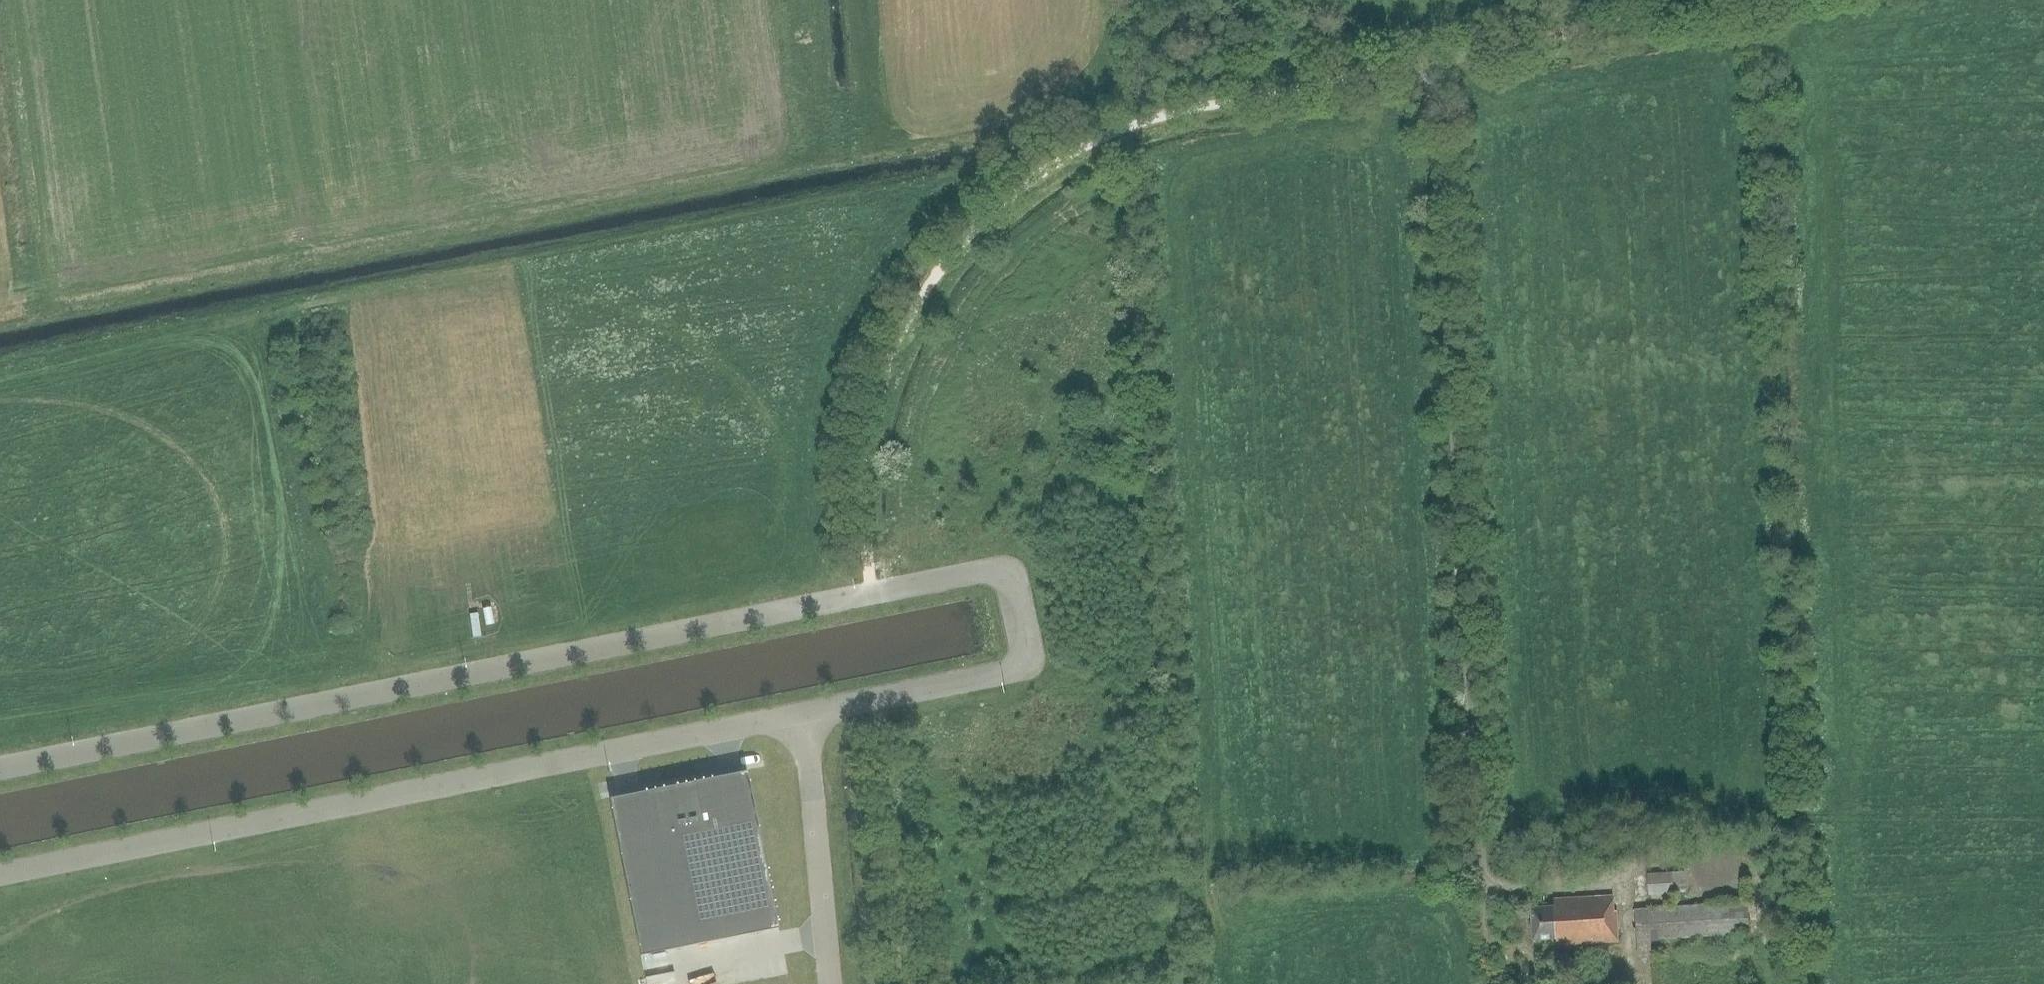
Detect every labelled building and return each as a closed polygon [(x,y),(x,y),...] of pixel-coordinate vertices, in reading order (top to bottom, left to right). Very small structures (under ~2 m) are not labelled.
[(747,770),(610,797),(641,955),(779,927),(747,770)] [(1651,895),(1685,892),(1684,871),(1649,874),(1651,895)] [(1560,945),(1620,942),(1619,912),(1615,913),(1614,896),(1556,899),(1556,906),(1533,908),(1535,940),(1559,939),(1560,945)] [(1651,938),(1749,932),(1747,903),(1639,909),(1641,954),(1652,954),(1651,938)]
